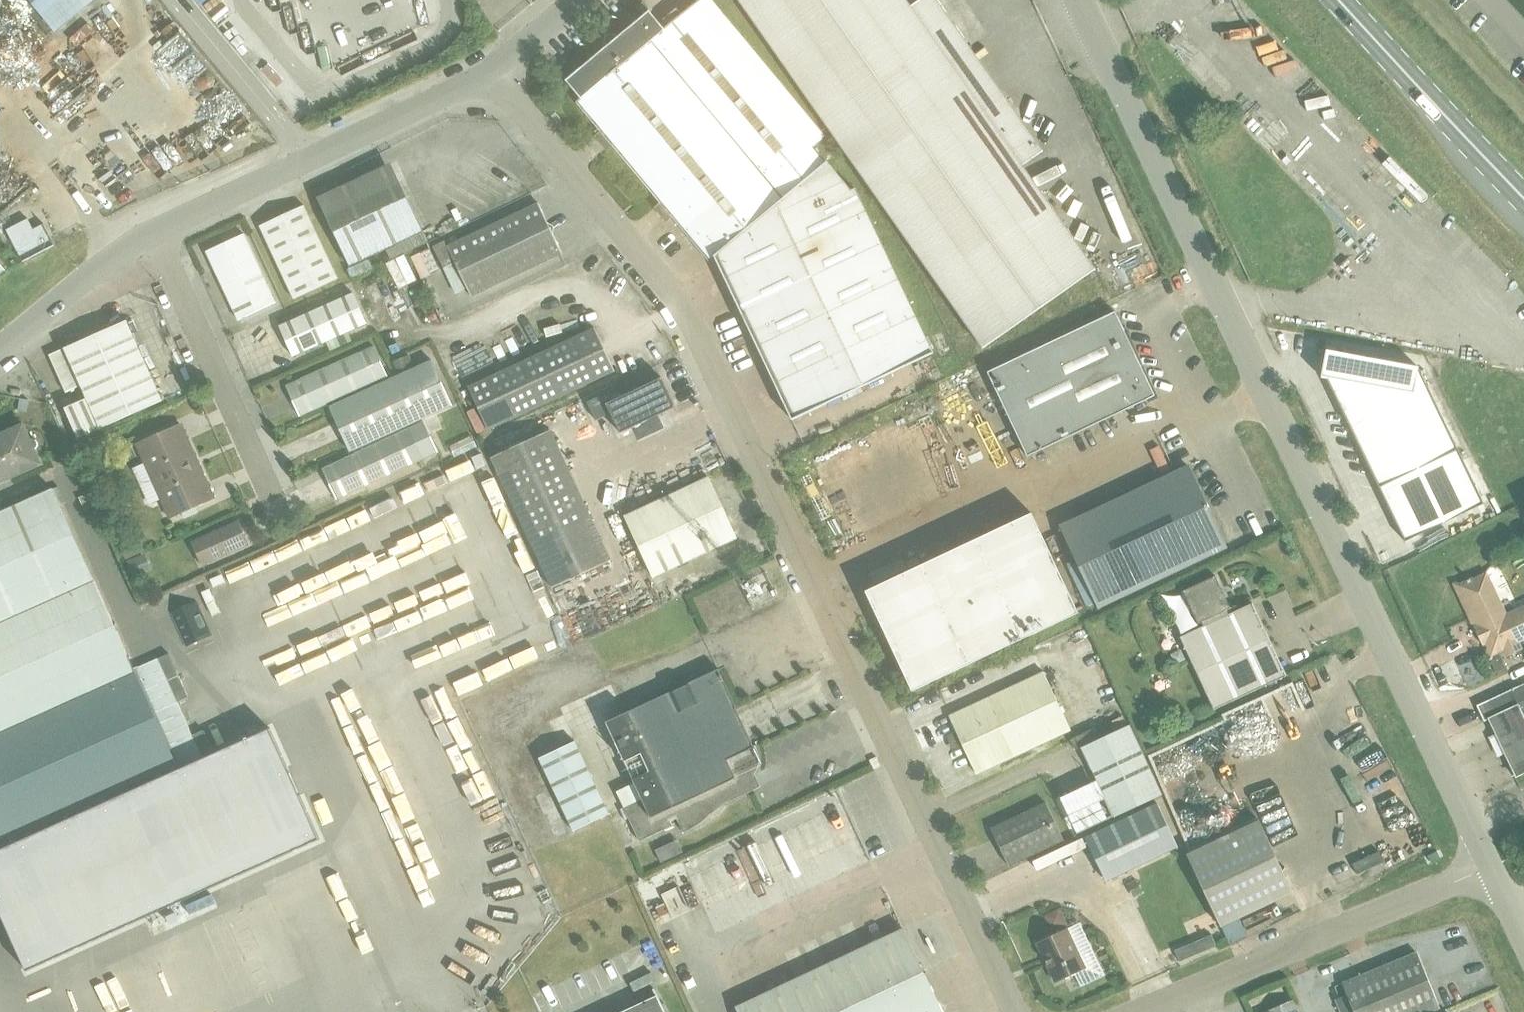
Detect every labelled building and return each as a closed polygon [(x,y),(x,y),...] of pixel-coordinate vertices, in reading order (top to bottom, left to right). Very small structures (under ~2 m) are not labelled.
[(96,0),(28,0),(56,33),(96,0)] [(829,162),(816,146),(828,136),(715,0),(701,0),(667,28),(651,10),(568,78),(583,97),(579,101),(711,260),(716,255),(829,162)] [(987,348),(1097,269),(1025,167),(1048,152),(941,0),(922,0),(913,6),(909,0),(743,0),(987,348)] [(77,31),(84,39),(96,31),(89,22),(77,31)] [(852,190),(829,162),(716,255),(793,420),(934,353),(857,189),(852,190)] [(101,179),(107,187),(118,179),(112,171),(101,179)] [(401,184),(328,218),(350,266),(388,249),(424,232),(401,184)] [(539,203),(448,246),(445,240),(435,245),(446,267),(456,262),(472,297),(563,254),(539,203)] [(261,226),(295,299),(338,278),(305,206),(261,226)] [(56,245),(45,224),(34,229),(29,219),(28,219),(7,230),(24,262),(56,245)] [(424,232),(388,249),(392,258),(428,241),(424,232)] [(277,302),(244,234),(207,252),(239,320),(277,302)] [(354,343),(350,332),(368,324),(354,293),(280,326),(294,357),(327,342),(332,353),(354,343)] [(65,348),(50,355),(67,392),(82,386),(88,398),(66,408),(79,438),(101,428),(163,401),(185,391),(150,311),(128,321),(66,348),(65,348)] [(1028,457),(1156,396),(1116,312),(989,372),(1028,457)] [(617,371),(596,327),(470,386),(490,430),(617,371)] [(375,347),(287,386),(301,416),(389,377),(375,347)] [(1332,351),(1327,378),(1327,379),(1354,434),(1379,488),(1405,542),(1485,504),(1459,450),(1437,404),(1419,367),(1363,357),(1332,351)] [(410,354),(394,362),(400,375),(416,367),(410,354)] [(449,406),(428,361),(416,367),(400,375),(334,406),(330,407),(351,452),(354,450),(449,406)] [(676,407),(669,391),(663,378),(658,380),(655,381),(652,374),(653,373),(653,372),(621,387),(597,398),(588,402),(592,412),(596,420),(597,420),(603,417),(612,413),(617,424),(621,433),(627,431),(633,428),(633,427),(636,426),(638,430),(641,436),(650,432),(657,428),(655,424),(653,418),(658,416),(668,411),(676,408),(676,407)] [(21,398),(19,410),(27,412),(29,400),(21,398)] [(410,429),(323,469),(337,499),(425,459),(438,452),(424,422),(410,429)] [(42,464),(36,450),(38,448),(39,445),(39,442),(37,440),(34,439),(31,439),(24,425),(0,435),(0,483),(42,464)] [(138,444),(146,461),(135,466),(150,503),(162,497),(171,518),(215,498),(182,425),(138,444)] [(553,588),(612,560),(551,430),(492,458),(553,588)] [(70,461),(66,453),(56,457),(60,466),(70,461)] [(1099,608),(1228,548),(1190,466),(1061,526),(1099,608)] [(738,538),(709,477),(625,516),(654,578),(738,538)] [(203,753),(164,667),(139,678),(127,653),(54,489),(0,513),(0,844),(203,753)] [(866,591),(913,691),(1079,613),(1033,514),(866,591)] [(193,543),(203,565),(250,544),(240,522),(193,543)] [(120,547),(125,559),(142,551),(136,539),(120,547)] [(145,557),(128,563),(133,575),(149,569),(145,557)] [(1488,650),(1490,654),(1504,648),(1507,655),(1523,648),(1519,641),(1523,639),(1523,606),(1508,613),(1489,572),(1464,583),(1459,581),(1456,585),(1463,587),(1474,612),(1472,616),(1484,642),(1488,640),(1490,646),(1488,650)] [(1202,628),(1182,637),(1188,649),(1189,653),(1215,710),(1287,677),(1276,653),(1254,604),(1234,613),(1217,576),(1185,590),(1202,628)] [(742,614),(752,609),(744,591),(733,596),(742,614)] [(197,601),(172,612),(187,645),(212,633),(197,601)] [(534,655),(559,647),(556,637),(531,645),(534,655)] [(1502,656),(1492,661),(1497,670),(1506,666),(1502,656)] [(758,765),(760,757),(759,752),(757,746),(722,667),(680,686),(681,689),(609,721),(644,798),(626,806),(642,842),(674,828),(672,822),(678,819),(684,833),(697,824),(709,814),(725,804),(760,786),(754,771),(758,765)] [(977,774),(1071,730),(1044,672),(950,716),(977,774)] [(1461,673),(1453,677),(1456,685),(1464,681),(1461,673)] [(1477,705),(1485,721),(1490,718),(1518,776),(1523,774),(1523,682),(1477,705)] [(955,685),(939,692),(944,701),(959,694),(955,685)] [(759,737),(790,720),(785,711),(753,727),(759,737)] [(0,844),(0,910),(27,970),(319,839),(267,724),(203,753),(0,844)] [(1098,781),(1062,798),(1079,834),(1115,817),(1163,795),(1130,725),(1082,747),(1098,781)] [(610,814),(576,741),(540,758),(574,831),(610,814)] [(1047,803),(991,829),(1009,866),(1065,840),(1047,803)] [(1106,881),(1179,847),(1158,803),(1086,838),(1106,881)] [(1221,928),(1294,893),(1259,821),(1187,855),(1221,928)] [(665,858),(686,851),(681,839),(661,846),(665,858)] [(1379,851),(1353,864),(1358,874),(1384,861),(1379,851)] [(1138,882),(1130,886),(1135,896),(1143,892),(1138,882)] [(1085,921),(1078,904),(1050,915),(1056,932),(1085,921)] [(104,1005),(231,954),(217,920),(123,958),(120,949),(96,959),(107,987),(98,990),(104,1005)] [(740,1011),(944,1011),(904,927),(737,1006),(740,1011)] [(1067,929),(1038,942),(1057,983),(1076,974),(1088,968),(1069,928),(1067,929)] [(1212,935),(1176,950),(1180,961),(1216,946),(1212,935)] [(1347,994),(1336,999),(1341,1011),(1433,1011),(1440,1009),(1417,952),(1342,982),(1347,994)] [(655,989),(654,989),(657,996),(623,1011),(666,1011),(655,989)] [(1272,1011),(1270,1011),(1298,1011),(1294,1002),(1272,1011)]
